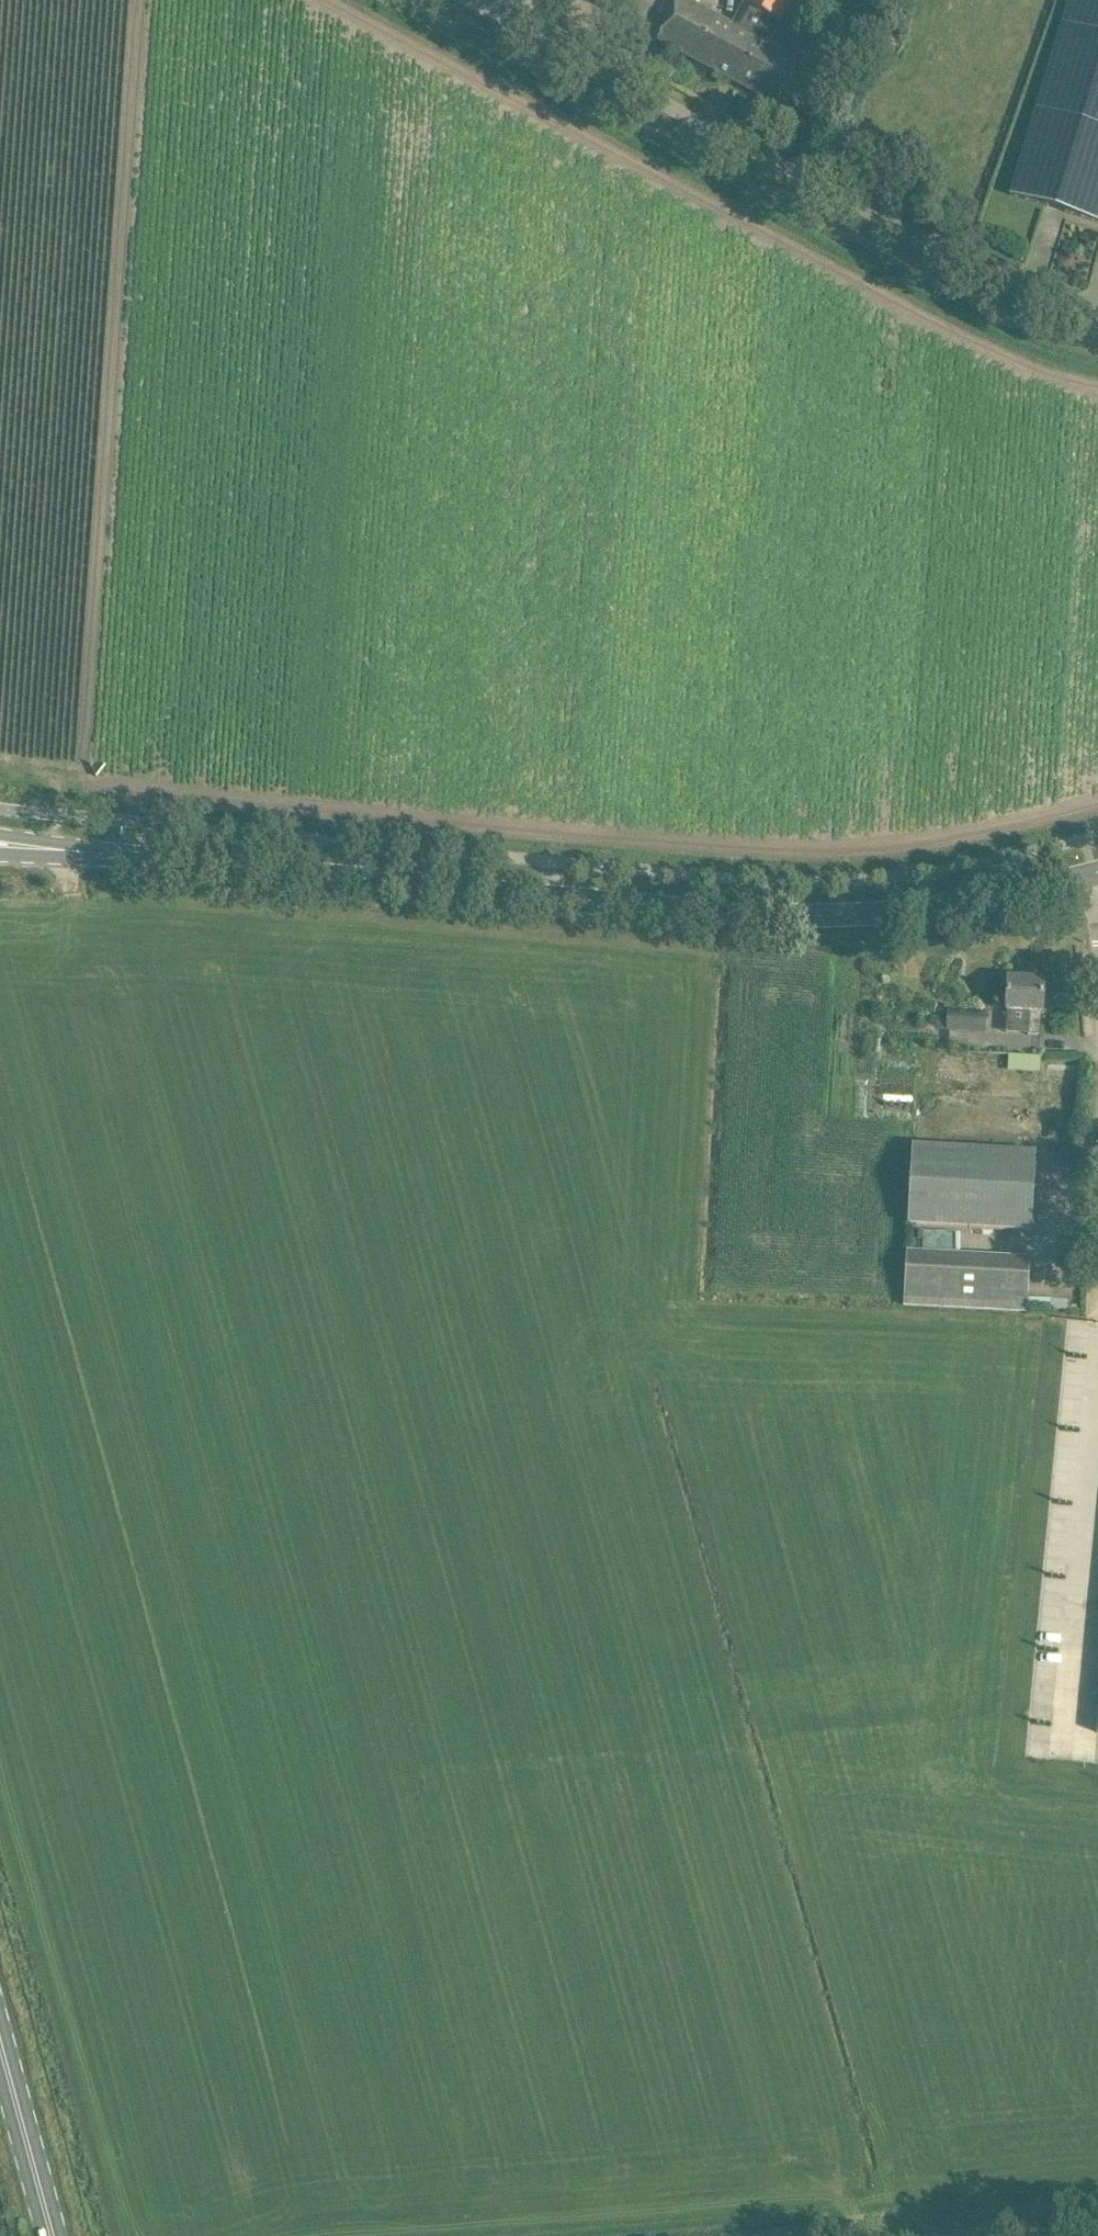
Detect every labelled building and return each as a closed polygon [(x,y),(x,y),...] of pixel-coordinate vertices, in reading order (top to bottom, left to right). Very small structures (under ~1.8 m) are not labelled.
[(623,14),(626,8),(629,3),(639,8),(649,14),(657,0),(597,0),(623,14)] [(658,42),(726,78),(776,105),(786,86),(800,60),(770,44),(794,0),(745,0),(744,3),(752,8),(741,29),(717,16),(687,0),(680,0),(668,22),(658,42)] [(1010,196),(1097,222),(1097,0),(1070,0),(1010,196)] [(661,64),(659,74),(669,78),(676,71),(671,62),(661,64)] [(1041,1036),(1045,981),(1009,979),(1007,1012),(1029,1013),(1028,1035),(1041,1036)] [(984,1033),(986,1013),(949,1011),(948,1031),(984,1033)] [(922,1022),(922,1031),(936,1031),(937,1023),(922,1022)] [(1039,1069),(1039,1055),(991,1054),(991,1067),(1039,1069)] [(913,1145),(908,1221),(1030,1229),(1035,1152),(913,1145)] [(1026,1313),(1029,1261),(906,1255),(903,1306),(1026,1313)] [(1066,1700),(1067,1640),(1052,1640),(1052,1700),(1066,1700)]
